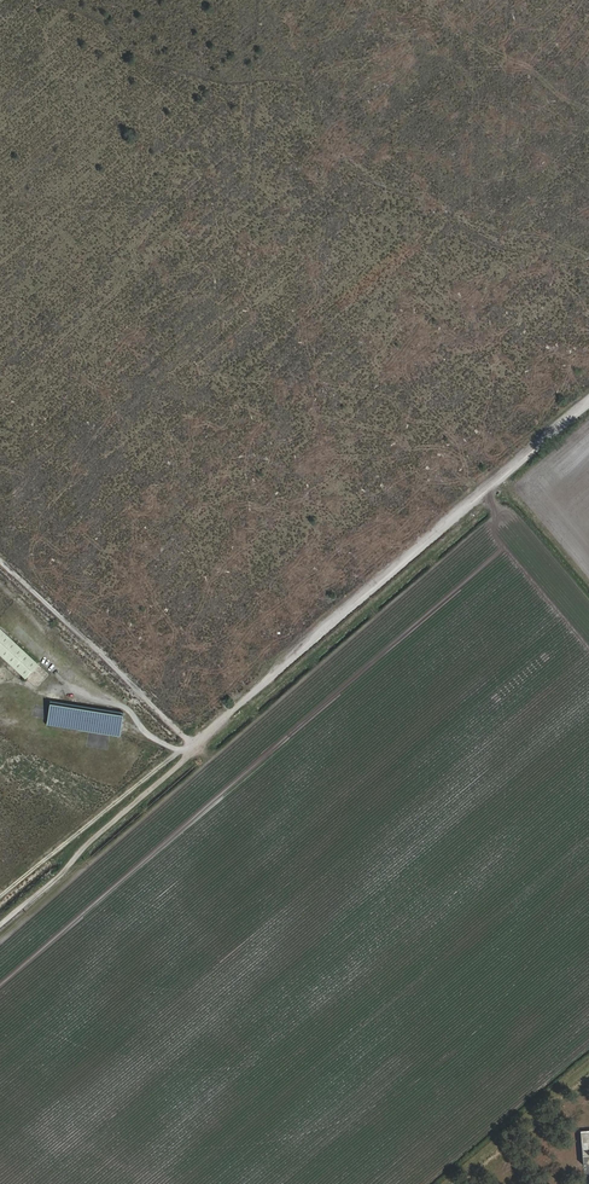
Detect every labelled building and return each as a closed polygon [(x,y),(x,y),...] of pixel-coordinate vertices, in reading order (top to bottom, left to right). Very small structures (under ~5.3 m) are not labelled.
[(0,630),(0,653),(29,679),(41,666),(0,630)] [(49,703),(46,725),(120,736),(123,713),(49,703)] [(34,705),(33,717),(45,718),(46,706),(34,705)]
